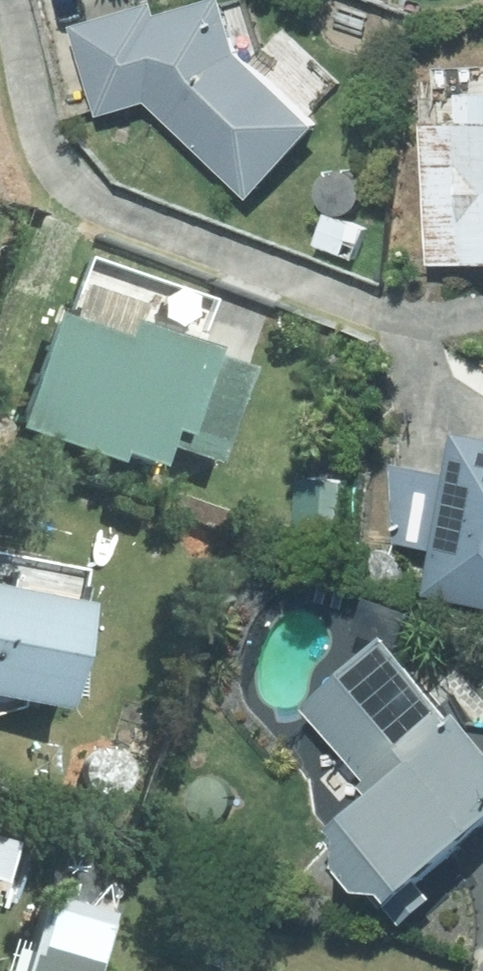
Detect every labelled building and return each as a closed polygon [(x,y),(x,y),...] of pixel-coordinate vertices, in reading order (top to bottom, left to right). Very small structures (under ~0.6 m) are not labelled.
[(69,23),(96,112),(145,97),(247,193),(317,118),(236,43),(224,0),(182,0),(157,8),(155,0),(147,0),(69,23)] [(368,0),(341,0),(332,31),(370,42),(381,4),(368,0)] [(457,87),(459,113),(425,116),(432,259),(482,256),(482,86),(457,87)] [(366,224),(325,209),(313,242),(353,258),(366,224)] [(197,350),(199,345),(124,319),(118,335),(44,309),(3,423),(102,459),(106,447),(145,461),(153,441),(204,459),(239,365),(197,350)] [(432,546),(426,589),(482,599),(482,434),(454,428),(446,468),(390,460),(392,540),(432,546)] [(347,487),(325,487),(325,514),(347,514),(347,487)] [(46,705),(68,597),(0,584),(0,696),(46,705)] [(358,777),(366,786),(332,818),(339,826),(337,857),(355,876),(384,877),(393,889),(482,807),(482,736),(450,699),(445,703),(381,633),(306,702),(366,770),(358,777)] [(149,723),(119,715),(113,740),(143,748),(149,723)] [(34,900),(21,944),(19,944),(11,970),(85,970),(84,970),(98,919),(34,900)]
